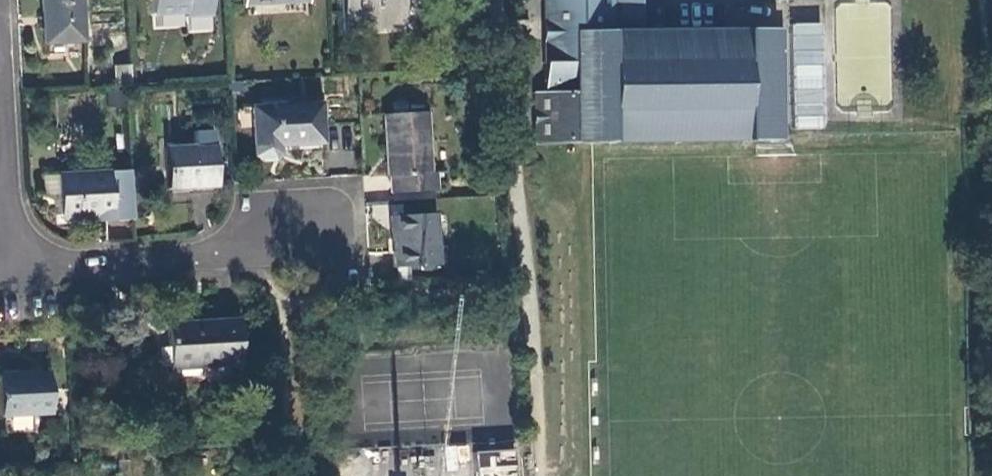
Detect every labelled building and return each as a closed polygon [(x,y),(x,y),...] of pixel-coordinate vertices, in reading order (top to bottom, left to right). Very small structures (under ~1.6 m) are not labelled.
[(42,43),(82,40),(80,0),(40,0),(42,43)] [(151,13),(184,12),(185,17),(210,16),(209,0),(150,0),(151,13)] [(343,30),(403,27),(401,0),(341,0),(343,30)] [(575,143),(776,141),(775,30),(640,31),(640,0),(543,0),(544,33),(545,92),(534,92),(535,144),(575,144),(575,143)] [(115,87),(123,87),(130,87),(128,65),(113,66),(115,87)] [(319,104),(251,107),(253,147),(254,156),(259,160),(273,160),(277,154),(277,145),(321,143),(319,104)] [(426,113),(384,115),(387,175),(390,175),(391,192),(435,190),(435,171),(429,172),(426,113)] [(166,188),(215,186),(213,146),(164,148),(166,188)] [(55,174),(56,194),(58,219),(110,216),(111,216),(130,215),(128,171),(55,174)] [(56,194),(55,174),(41,175),(42,195),(56,194)] [(435,266),(432,214),(390,216),(393,268),(435,266)] [(238,365),(236,320),(165,324),(168,369),(238,365)] [(47,372),(0,374),(0,417),(49,414),(47,372)]
